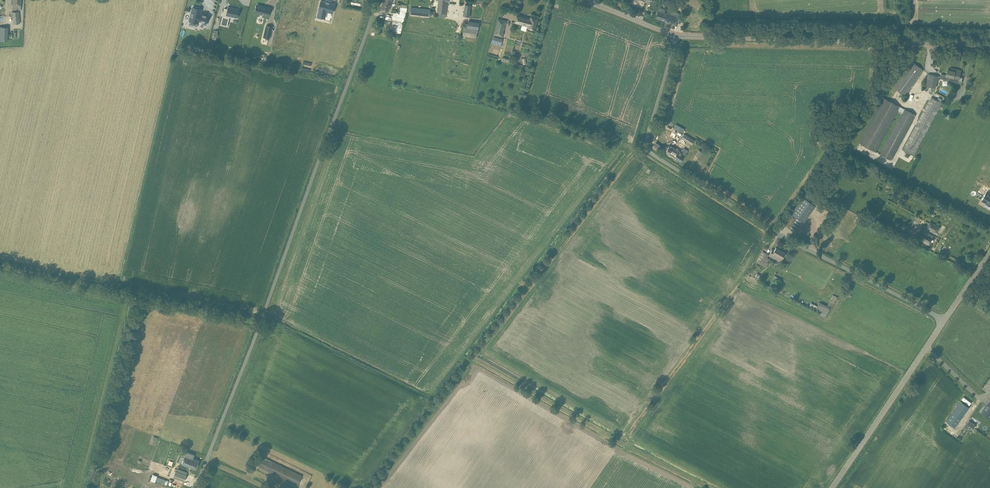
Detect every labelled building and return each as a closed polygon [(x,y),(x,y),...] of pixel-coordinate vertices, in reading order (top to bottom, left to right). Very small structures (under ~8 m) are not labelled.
[(13,10),(17,10),(17,8),(18,8),(18,10),(21,10),(21,0),(13,0),(13,10)] [(317,16),(325,18),(327,11),(333,13),(335,3),(321,0),(318,9),(319,9),(317,16)] [(381,8),(388,10),(392,0),(384,0),(381,8)] [(437,0),(438,0),(437,12),(437,15),(445,16),(445,13),(446,13),(448,1),(450,1),(450,0),(437,0)] [(261,4),(260,12),(273,15),(275,7),(261,4)] [(237,18),(239,9),(228,6),(228,8),(224,8),(220,24),(227,25),(229,16),(237,18)] [(401,9),(400,13),(397,12),(394,12),(393,16),(392,22),(392,23),(392,28),(395,29),(402,29),(402,27),(402,24),(405,17),(405,16),(408,9),(408,7),(402,6),(401,9)] [(195,8),(193,7),(190,21),(198,23),(199,20),(203,21),(202,24),(206,25),(208,15),(202,14),(200,14),(201,9),(199,8),(199,7),(196,7),(195,8)] [(411,7),(411,14),(429,16),(430,8),(411,7)] [(530,18),(517,14),(515,22),(528,26),(528,27),(535,29),(538,18),(531,16),(530,18)] [(507,20),(498,18),(494,34),(503,37),(504,33),(503,32),(505,24),(506,24),(507,20)] [(344,20),(342,32),(348,34),(351,22),(344,20)] [(468,21),(468,23),(464,23),(462,38),(466,38),(466,36),(476,38),(477,33),(478,33),(479,22),(468,21)] [(502,46),(504,38),(494,35),(492,43),(502,46)] [(337,44),(333,56),(339,58),(343,46),(337,44)] [(895,88),(898,90),(905,95),(920,74),(923,70),(913,62),(912,64),(895,88)] [(928,74),(927,79),(926,86),(936,88),(937,79),(940,79),(940,78),(962,83),(963,77),(960,77),(961,70),(952,68),(951,70),(948,69),(946,75),(941,74),(940,76),(928,74)] [(898,110),(900,106),(884,97),(859,143),(876,152),(898,110)] [(942,103),(937,100),(932,97),(903,150),(913,156),(942,103)] [(916,115),(900,106),(898,110),(902,113),(880,154),(892,160),(916,115)] [(665,152),(680,162),(688,150),(679,145),(676,149),(670,145),(665,152)] [(981,181),(976,190),(982,194),(987,185),(981,181)] [(791,213),(784,224),(793,231),(801,220),(804,222),(816,205),(803,197),(803,196),(791,213)] [(936,232),(939,227),(930,222),(927,227),(936,232)] [(893,224),(891,226),(894,228),(893,230),(908,238),(910,235),(904,232),(906,229),(897,224),(896,226),(893,224)] [(933,236),(929,233),(923,230),(919,238),(929,244),(933,236)] [(776,247),(774,251),(772,250),(769,255),(780,261),(785,253),(776,247)] [(763,265),(768,254),(763,251),(757,261),(763,265)] [(827,314),(830,308),(819,302),(816,308),(827,314)] [(962,397),(961,400),(964,401),(963,402),(970,406),(972,402),(962,397)] [(955,427),(970,407),(961,401),(946,421),(955,427)] [(186,451),(182,463),(196,469),(199,461),(193,458),(194,455),(186,451)] [(298,485),(302,475),(263,457),(259,467),(298,485)] [(171,476),(174,471),(156,464),(153,470),(171,476)] [(187,472),(178,469),(177,471),(176,471),(174,477),(184,481),(187,472)]
